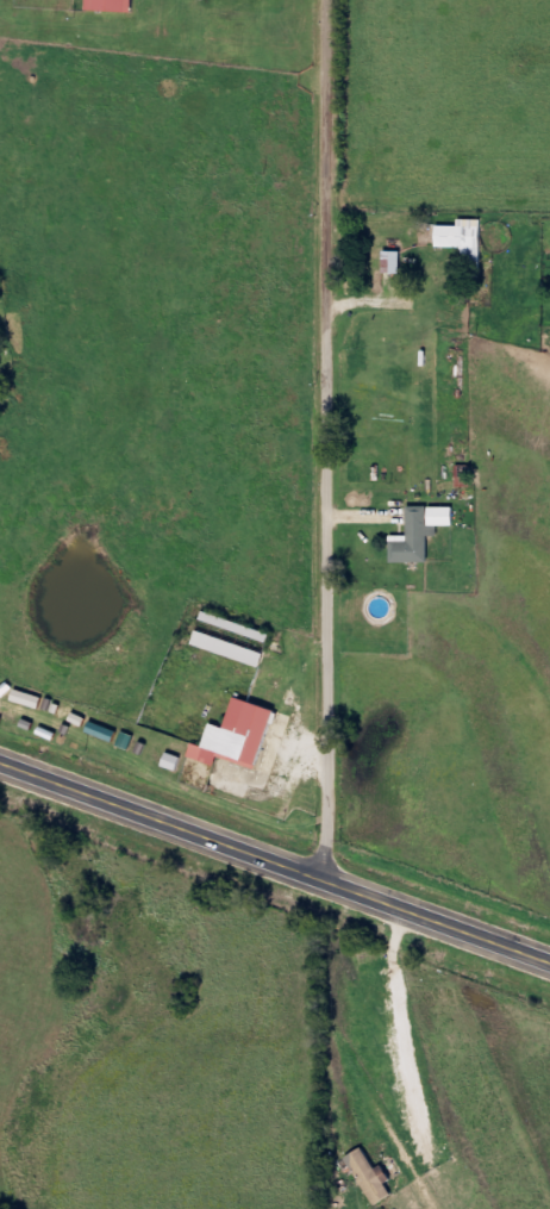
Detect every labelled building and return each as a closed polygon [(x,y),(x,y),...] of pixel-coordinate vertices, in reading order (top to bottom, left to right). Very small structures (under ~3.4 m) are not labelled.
[(139,0),(92,0),(91,12),(138,13),(139,0)] [(442,227),(442,249),(473,249),(473,278),(485,279),(486,221),(463,221),(463,228),(442,227)] [(407,253),(389,253),(388,275),(406,276),(407,253)] [(433,564),(432,538),(442,538),(442,528),(433,529),(432,508),(412,509),(413,537),(395,538),(396,564),(433,564)] [(458,509),(434,509),(434,528),(459,527),(458,509)] [(198,647),(265,670),(270,655),(203,632),(198,647)] [(280,712),(240,700),(230,730),(215,725),(208,748),(197,745),(193,760),(220,768),(222,760),(262,772),(280,712)] [(122,733),(95,723),(91,734),(118,744),(122,733)] [(167,768),(181,772),(186,759),(172,754),(167,768)] [(398,1197),(391,1186),(397,1182),(388,1167),(381,1171),(367,1150),(350,1161),(381,1208),(398,1197)]
